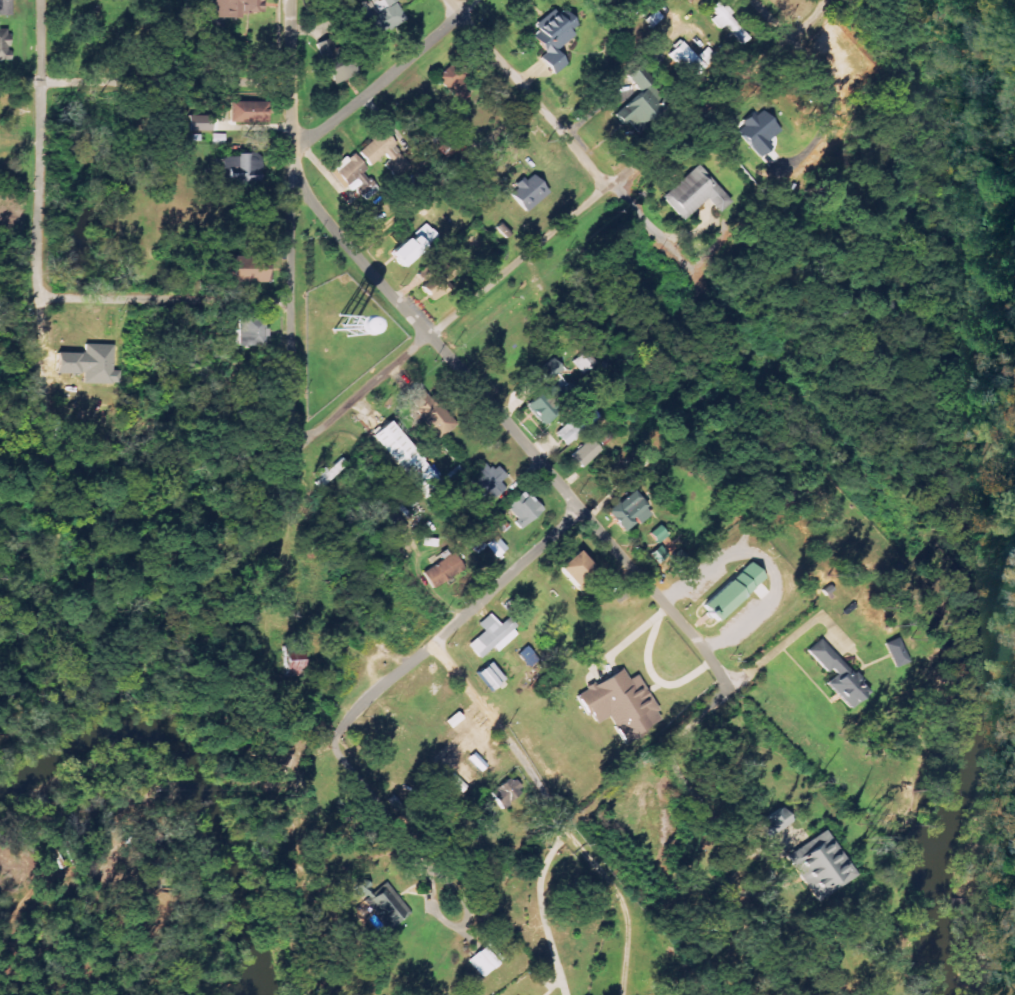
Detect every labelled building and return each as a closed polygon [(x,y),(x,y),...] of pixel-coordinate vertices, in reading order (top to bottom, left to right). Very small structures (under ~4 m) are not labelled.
[(14,0),(0,0),(0,16),(13,16),(14,0)] [(214,9),(211,9),(211,19),(241,20),(242,13),(264,13),(264,0),(214,0),(214,9)] [(407,19),(398,3),(400,2),(399,0),(368,0),(369,1),(354,10),(371,40),(407,19)] [(712,8),(718,16),(713,19),(721,30),(727,26),(742,45),(749,39),(731,15),(732,14),(721,1),(712,8)] [(556,50),(575,36),(571,31),(578,26),(565,9),(531,34),(546,54),(540,58),(553,75),(567,65),(556,50)] [(0,29),(0,61),(10,60),(9,29),(0,29)] [(316,44),(334,85),(358,74),(351,57),(346,59),(342,49),(336,52),(330,38),(316,44)] [(693,80),(706,67),(682,42),(669,55),(693,80)] [(708,65),(717,57),(709,48),(700,56),(708,65)] [(467,75),(445,76),(446,102),(468,101),(467,75)] [(231,101),(230,122),(268,124),(269,102),(231,101)] [(761,158),(773,148),(768,141),(780,132),(762,109),(738,127),(761,158)] [(189,132),(213,132),(213,116),(189,116),(189,132)] [(371,167),(381,158),(394,174),(409,162),(384,131),(359,152),(371,167)] [(434,144),(445,159),(463,146),(451,131),(434,144)] [(225,144),(225,135),(213,134),(213,143),(225,144)] [(368,170),(353,152),(333,169),(348,187),(352,184),(366,201),(379,190),(365,173),(368,170)] [(224,155),(224,181),(260,181),(259,155),(224,155)] [(708,200),(718,212),(730,202),(699,166),(662,197),(683,222),(708,200)] [(526,213),(550,194),(533,174),(510,193),(526,213)] [(401,267),(438,240),(427,226),(390,253),(401,267)] [(231,282),(266,282),(266,269),(231,268),(231,282)] [(444,290),(436,280),(423,291),(432,301),(444,290)] [(267,343),(266,316),(240,316),(241,344),(267,343)] [(337,333),(355,332),(354,316),(336,316),(337,333)] [(113,343),(84,343),(84,350),(57,350),(57,374),(84,373),(84,384),(120,384),(120,372),(114,372),(113,343)] [(562,375),(566,372),(559,364),(544,377),(563,398),(574,388),(562,375)] [(440,439),(457,424),(432,394),(429,397),(417,383),(403,395),(440,439)] [(542,422),(556,408),(542,393),(527,407),(542,422)] [(596,425),(591,417),(583,422),(580,417),(557,431),(565,445),(596,425)] [(426,501),(444,486),(390,421),(373,435),(426,501)] [(602,451),(593,439),(570,456),(580,469),(602,451)] [(501,483),(507,477),(497,465),(491,470),(485,463),(469,477),(492,502),(507,488),(501,483)] [(609,504),(613,508),(609,511),(624,531),(637,521),(640,524),(652,514),(632,487),(609,504)] [(523,528),(544,511),(526,490),(506,507),(523,528)] [(651,534),(659,543),(668,536),(659,526),(651,534)] [(507,548),(496,535),(486,545),(497,557),(507,548)] [(559,568),(577,587),(596,569),(579,550),(559,568)] [(424,570),(433,587),(465,571),(456,553),(424,570)] [(703,604),(719,622),(766,580),(750,563),(703,604)] [(498,652),(520,633),(508,619),(501,625),(491,613),(479,624),(485,631),(468,645),(480,659),(494,647),(498,652)] [(826,683),(849,709),(868,691),(822,639),(809,651),(833,677),(826,683)] [(285,676),(303,676),(303,660),(284,661),(285,676)] [(505,681),(494,662),(479,671),(489,690),(505,681)] [(588,718),(606,709),(623,744),(647,733),(644,728),(661,719),(639,674),(628,679),(624,670),(576,693),(588,718)] [(502,808),(523,793),(511,777),(491,793),(502,808)] [(762,840),(791,826),(784,809),(755,823),(762,840)] [(856,875),(825,830),(786,857),(812,896),(820,890),(824,897),(856,875)] [(388,882),(377,891),(370,882),(357,892),(379,921),(374,925),(378,930),(388,922),(393,927),(412,912),(388,882)]
